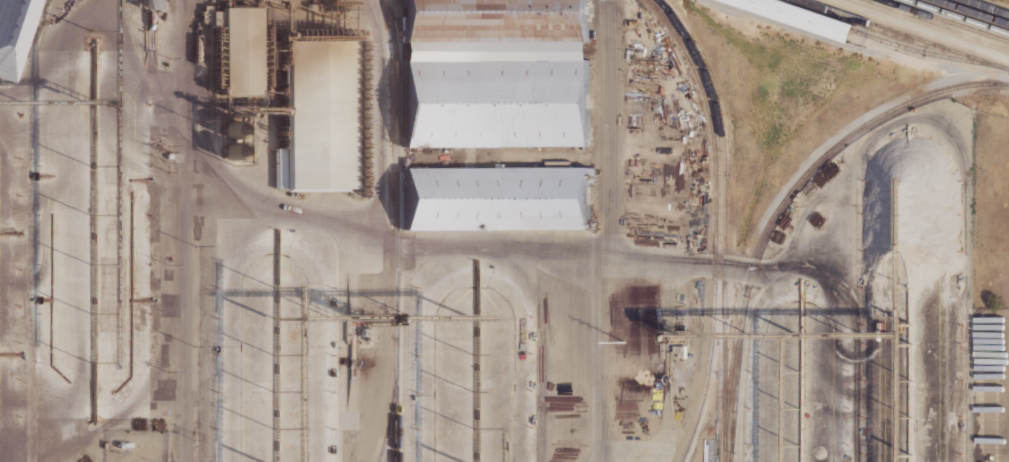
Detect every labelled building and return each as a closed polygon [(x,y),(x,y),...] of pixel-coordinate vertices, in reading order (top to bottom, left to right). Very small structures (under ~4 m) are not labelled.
[(13,81),(42,0),(0,0),(0,76),(13,81)] [(588,145),(586,0),(402,0),(404,147),(588,145)] [(857,20),(784,0),(712,0),(852,39),(857,20)] [(220,75),(220,5),(202,5),(203,49),(212,49),(212,75),(220,75)] [(222,5),(217,90),(259,93),(264,7),(222,5)] [(288,38),(285,191),(354,192),(357,39),(288,38)] [(407,168),(407,231),(588,231),(588,168),(407,168)]
